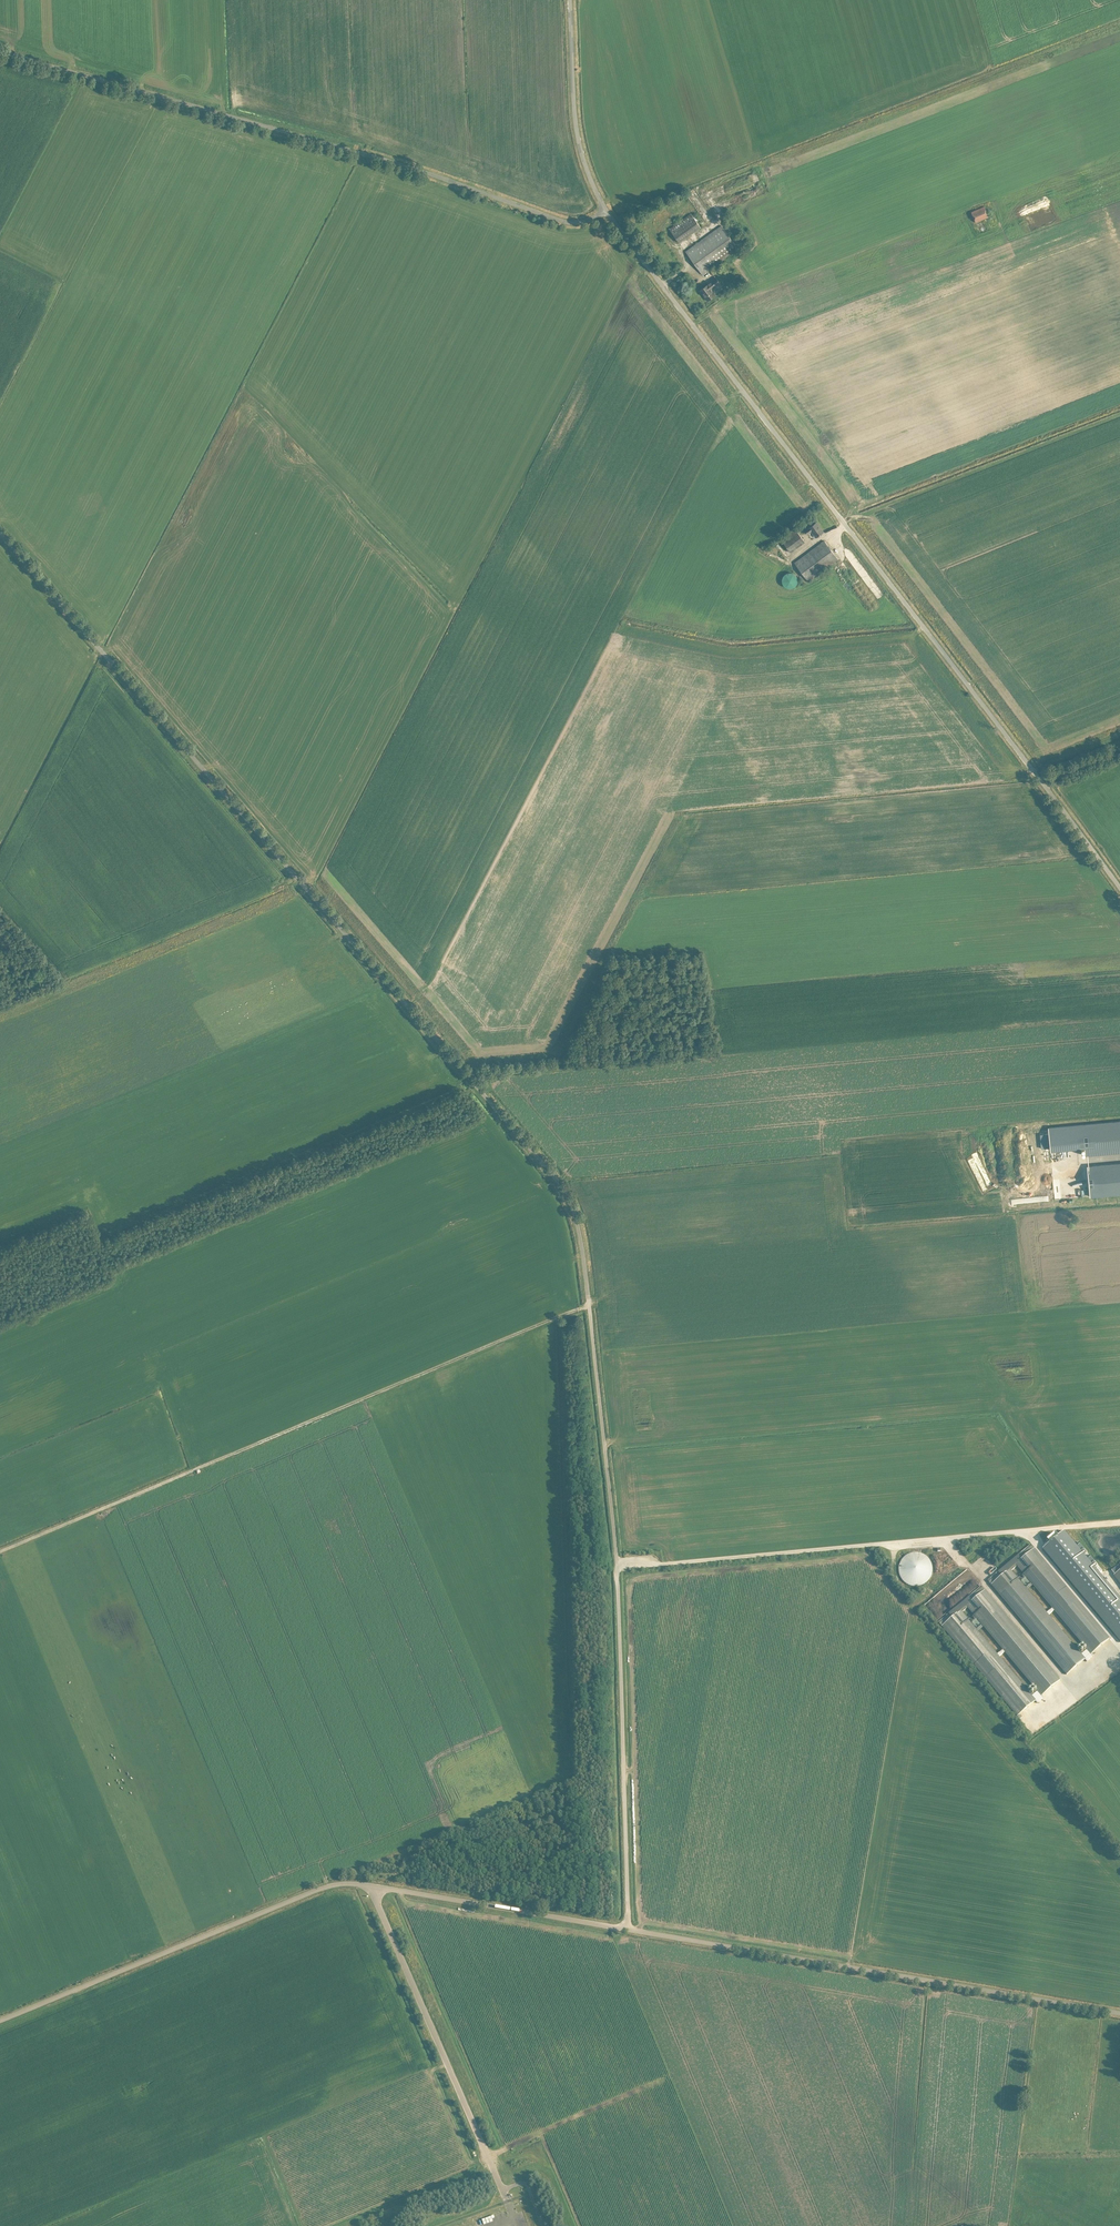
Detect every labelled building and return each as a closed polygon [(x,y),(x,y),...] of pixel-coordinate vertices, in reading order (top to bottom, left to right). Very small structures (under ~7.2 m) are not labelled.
[(696,187),(688,192),(701,212),(706,209),(711,217),(713,216),(696,187)] [(976,222),(989,216),(984,206),(971,212),(976,222)] [(679,243),(701,227),(697,221),(698,220),(695,215),(693,216),(691,213),(669,229),(679,243)] [(686,251),(702,275),(735,251),(737,254),(740,251),(721,226),(686,251)] [(711,289),(719,283),(715,277),(711,281),(712,282),(708,285),(708,284),(701,290),(705,296),(704,296),(707,300),(715,295),(711,289)] [(823,531),(816,522),(805,530),(808,534),(812,531),(816,537),(823,531)] [(795,528),(781,539),(790,552),(805,542),(795,528)] [(794,562),(808,581),(838,559),(824,540),(794,562)] [(790,572),(788,572),(787,572),(786,573),(785,573),(784,574),(784,575),(783,575),(783,576),(783,577),(782,577),(782,578),(782,579),(782,580),(782,581),(782,582),(783,582),(783,583),(783,584),(784,584),(784,585),(785,586),(786,586),(787,587),(788,587),(789,587),(790,587),(791,587),(792,587),(793,587),(794,586),(795,586),(795,585),(796,585),(796,584),(797,583),(797,582),(797,581),(797,580),(798,580),(797,579),(797,578),(797,577),(797,576),(796,575),(795,574),(794,573),(793,573),(793,572),(792,572),(791,572),(790,572)] [(1050,1150),(1084,1146),(1085,1155),(1119,1152),(1119,1121),(1048,1127),(1050,1150)] [(1087,1166),(1090,1196),(1119,1193),(1119,1163),(1087,1166)] [(1042,1549),(1119,1642),(1119,1598),(1100,1574),(1102,1572),(1098,1567),(1096,1569),(1064,1531),(1063,1532),(1060,1534),(1042,1549)] [(1091,1654),(1110,1638),(1034,1548),(1033,1548),(1031,1546),(1021,1554),(1020,1553),(997,1572),(998,1573),(988,1581),(991,1585),(1066,1675),(1084,1659),(1086,1662),(1093,1656),(1091,1654)] [(903,1584),(919,1586),(930,1583),(931,1568),(928,1555),(914,1553),(901,1556),(900,1570),(903,1584)] [(1112,1570),(1115,1575),(1114,1575),(1119,1584),(1119,1564),(1112,1570)] [(1042,1696),(1060,1680),(984,1590),(982,1587),(971,1596),(970,1595),(948,1613),(949,1615),(939,1623),(942,1626),(941,1626),(1017,1716),(1035,1701),(1037,1703),(1043,1698),(1042,1696)]
